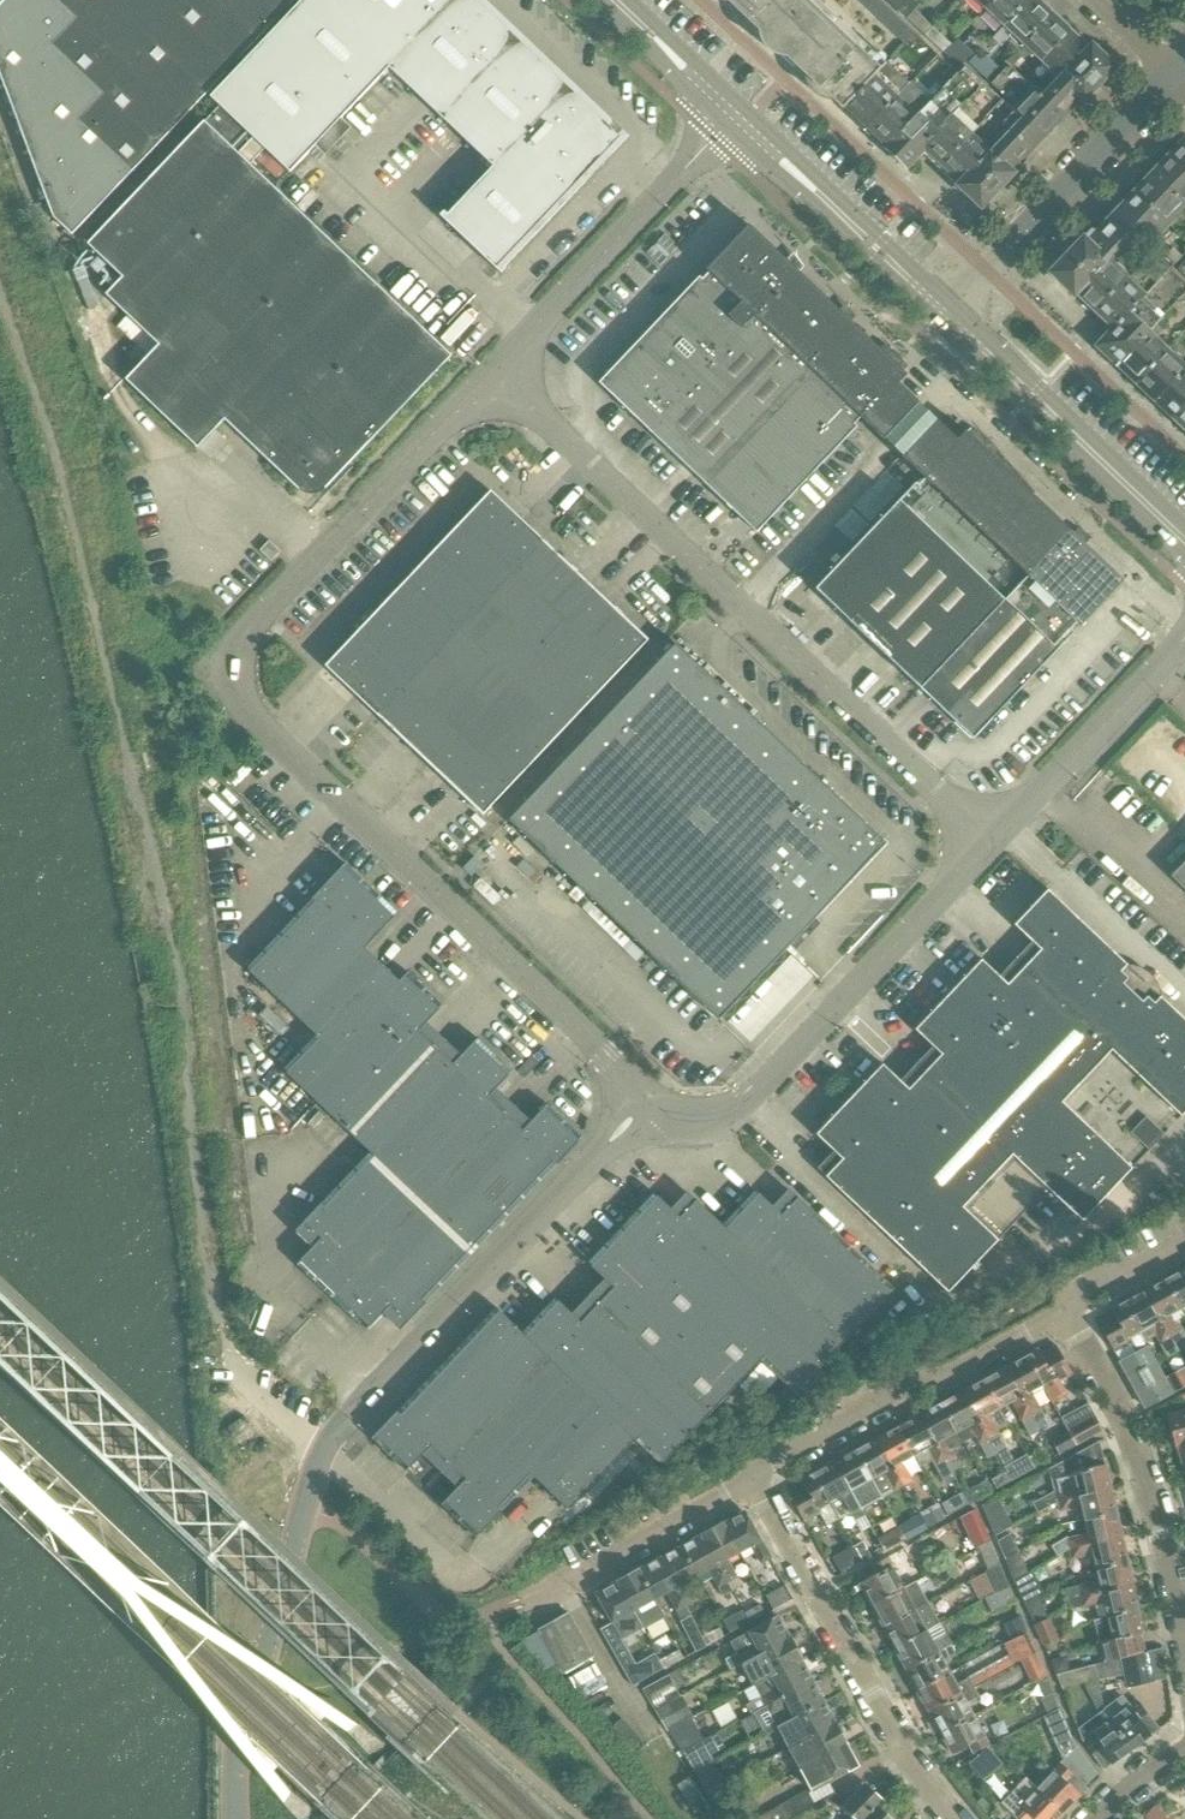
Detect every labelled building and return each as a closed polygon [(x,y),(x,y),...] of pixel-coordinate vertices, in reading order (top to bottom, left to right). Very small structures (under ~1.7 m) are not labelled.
[(295,0),(3,0),(4,1),(0,5),(0,73),(54,217),(73,235),(295,0)] [(250,164),(265,148),(290,172),(390,68),(454,0),(302,0),(210,97),(221,107),(206,122),(204,121),(88,244),(123,277),(106,294),(159,344),(126,379),(198,448),(225,419),(298,489),(299,489),(303,492),(307,494),(312,494),(317,493),(322,491),(325,488),(326,489),(452,356),(250,164)] [(479,0),(454,0),(390,68),(441,117),(518,37),(479,0)] [(846,107),(875,76),(881,68),(809,0),(728,0),(762,33),(761,35),(761,38),(763,41),(764,44),(766,46),(768,49),(771,51),(773,52),(776,54),(779,55),(783,56),(784,54),(808,76),(806,78),(807,81),(808,84),(810,87),(812,89),(814,92),(816,94),(819,96),(822,97),(825,98),(828,99),(830,97),(843,109),(845,106),(846,107)] [(905,43),(914,34),(878,0),(859,0),(905,43)] [(905,17),(913,9),(919,3),(916,0),(887,0),(905,17)] [(1005,24),(1028,0),(993,0),(987,7),(1005,24)] [(1021,46),(1051,14),(1044,8),(1044,2),(1042,0),(1028,0),(1005,24),(1016,34),(1012,38),(1021,46)] [(924,36),(925,35),(932,27),(933,27),(913,9),(905,17),(924,36)] [(1035,53),(1044,60),(1073,30),(1063,21),(1058,21),(1051,14),(1021,46),(1032,56),(1035,53)] [(925,35),(943,52),(951,45),(932,27),(925,35)] [(1051,74),(1060,83),(1093,47),(1092,47),(1088,50),(1082,44),(1082,39),(1073,30),(1044,60),(1054,71),(1051,74)] [(963,67),(968,61),(974,55),(974,54),(962,42),(964,39),(961,36),(958,39),(957,39),(951,45),(943,52),(950,58),(951,56),(963,67)] [(569,86),(518,37),(441,117),(493,166),(569,86)] [(1052,91),(1045,99),(1044,100),(1062,117),(1085,93),(1087,95),(1113,68),(1093,49),(1094,49),(1093,47),(1060,83),(1052,91)] [(1009,60),(1019,70),(1025,63),(1015,53),(1009,60)] [(974,55),(968,61),(986,79),(992,72),(974,55)] [(904,167),(923,147),(983,84),(965,67),(958,74),(957,73),(916,115),(887,146),(884,149),(904,167)] [(1002,101),(942,165),(939,168),(981,208),(1013,174),(1009,170),(1040,137),(1042,139),(1047,133),(1051,133),(1058,126),(1057,122),(1062,117),(1044,100),(1045,99),(1034,88),(1033,89),(1011,69),(1005,68),(991,83),(1025,115),(1021,120),(1002,101)] [(857,118),(866,126),(896,95),(875,76),(846,107),(848,109),(845,111),(855,121),(857,118)] [(1034,88),(1045,99),(1052,91),(1041,80),(1034,88)] [(923,147),(942,165),(1002,101),(983,84),(923,147)] [(623,137),(569,86),(493,166),(447,214),(444,211),(440,215),(501,274),(505,269),(501,265),(598,163),(623,137)] [(880,139),(887,146),(916,115),(896,95),(866,126),(870,130),(869,134),(876,141),(880,139)] [(1169,155),(1184,171),(1184,140),(1181,144),(1177,143),(1170,151),(1171,155),(1169,155)] [(1152,173),(1184,204),(1184,203),(1184,171),(1169,155),(1168,158),(1164,157),(1157,164),(1158,168),(1153,173),(1152,173)] [(1137,191),(1136,191),(1167,221),(1184,204),(1152,173),(1149,172),(1135,187),(1137,191)] [(1124,204),(1118,211),(1137,229),(1146,237),(1149,241),(1167,221),(1136,191),(1135,192),(1134,194),(1130,193),(1123,200),(1124,204)] [(1108,259),(1127,239),(1137,229),(1118,211),(1087,244),(1082,240),(1051,273),(1074,295),(1108,259)] [(599,383),(656,437),(799,273),(749,225),(706,270),(709,272),(702,279),(700,277),(599,383)] [(1137,229),(1127,239),(1136,248),(1146,237),(1137,229)] [(1173,249),(1166,256),(1174,265),(1181,257),(1173,249)] [(1093,313),(1112,331),(1169,270),(1152,254),(1128,279),(1126,277),(1093,313)] [(1074,295),(1093,313),(1126,277),(1108,259),(1074,295)] [(1184,277),(1184,260),(1177,269),(1184,277)] [(1147,333),(1180,298),(1184,293),(1184,285),(1169,270),(1112,331),(1096,349),(1110,363),(1113,360),(1117,364),(1147,333)] [(799,273),(656,437),(757,533),(857,426),(855,424),(861,417),(884,439),(919,403),(899,383),(907,375),(799,273)] [(1123,375),(1134,385),(1166,351),(1147,333),(1117,364),(1124,371),(1123,375)] [(1156,400),(1184,369),(1166,351),(1134,385),(1145,395),(1149,394),(1156,400)] [(1172,421),(1184,408),(1184,369),(1156,400),(1162,407),(1161,411),(1172,421)] [(1172,421),(1183,431),(1184,431),(1184,408),(1172,421)] [(816,588),(920,688),(1070,530),(965,430),(958,439),(937,419),(902,456),(925,478),(919,485),(916,482),(816,588)] [(491,490),(408,578),(460,628),(544,540),(491,490)] [(1070,530),(920,688),(974,738),(1074,632),(1071,630),(1078,623),(1081,626),(1123,580),(1070,530)] [(260,550),(272,562),(282,552),(269,540),(260,550)] [(460,628),(512,678),(596,589),(544,540),(460,628)] [(325,665),(378,715),(460,628),(408,578),(350,639),(325,665)] [(596,589),(512,678),(565,728),(649,640),(596,589)] [(378,715),(430,765),(512,678),(460,628),(378,715)] [(509,819),(648,951),(720,1019),(887,843),(676,643),(509,819)] [(512,678),(430,765),(483,815),(565,728),(512,678)] [(1171,876),(1184,889),(1184,862),(1171,876)] [(283,1069),(318,1102),(426,988),(415,977),(414,978),(408,972),(402,978),(400,980),(366,948),(392,919),(398,913),(392,907),(392,906),(352,869),(346,863),(340,869),(339,869),(246,968),(316,1034),(283,1069)] [(1161,996),(1155,1003),(1147,996),(1143,1001),(1141,999),(1124,983),(1128,978),(1121,971),(1127,964),(1048,889),(1014,925),(1032,941),(1040,950),(1024,967),(1008,983),(1000,976),(999,975),(982,959),(949,994),(915,1029),(933,1046),(941,1054),(926,1071),(909,1088),(901,1080),(900,1080),(883,1063),(849,1099),(816,1134),(834,1150),(834,1151),(842,1159),(827,1175),(826,1176),(948,1292),(998,1240),(1048,1187),(1083,1220),(1133,1168),(1132,1167),(1063,1102),(1112,1050),(1141,1078),(1180,1115),(1181,1116),(1184,1113),(1184,1019),(1168,1003),(1161,996)] [(318,1102),(352,1134),(436,1047),(419,1031),(437,1012),(437,1011),(443,1005),(437,999),(426,988),(318,1102)] [(352,1134),(370,1151),(385,1165),(496,1054),(485,1044),(484,1044),(478,1038),(472,1044),(453,1063),(436,1047),(352,1134)] [(496,1054),(385,1165),(422,1200),(506,1113),(489,1097),(507,1078),(507,1077),(513,1071),(507,1065),(496,1054)] [(422,1200),(423,1201),(465,1241),(482,1223),(493,1233),(583,1137),(554,1110),(553,1110),(547,1104),(542,1110),(541,1110),(523,1130),(506,1113),(422,1200)] [(1146,1116),(1131,1132),(1148,1149),(1164,1133),(1146,1116)] [(303,1270),(332,1297),(423,1201),(422,1200),(385,1165),(370,1151),(304,1221),(322,1238),(303,1257),(303,1258),(297,1264),(303,1269),(303,1270)] [(750,1196),(723,1224),(845,1340),(895,1288),(798,1196),(782,1214),(762,1195),(756,1190),(750,1196)] [(621,1227),(761,1360),(795,1393),(845,1340),(723,1224),(697,1199),(680,1217),(661,1198),(660,1198),(654,1192),(648,1198),(621,1227)] [(423,1201),(332,1297),(360,1324),(361,1324),(367,1330),(373,1324),(392,1305),(409,1321),(475,1252),(464,1242),(465,1241),(423,1201)] [(482,1223),(465,1241),(464,1242),(475,1252),(493,1233),(482,1223)] [(614,1287),(597,1304),(711,1412),(761,1360),(621,1227),(594,1256),(594,1257),(588,1262),(594,1268),(614,1287)] [(1166,1279),(1182,1308),(1184,1306),(1184,1268),(1166,1279)] [(1146,1290),(1179,1350),(1184,1347),(1184,1336),(1182,1330),(1179,1331),(1170,1314),(1182,1308),(1166,1279),(1146,1290)] [(1122,1302),(1141,1335),(1144,1341),(1156,1335),(1161,1343),(1168,1356),(1179,1350),(1146,1290),(1122,1302)] [(522,1331),(549,1357),(602,1407),(635,1440),(661,1465),(711,1412),(597,1304),(581,1321),(562,1303),(561,1303),(555,1297),(549,1303),(522,1331)] [(1141,1335),(1122,1302),(1111,1309),(1114,1314),(1098,1322),(1113,1348),(1145,1407),(1172,1392),(1144,1341),(1141,1335)] [(432,1445),(449,1461),(549,1357),(522,1331),(496,1306),(371,1438),(400,1465),(401,1465),(407,1471),(413,1465),(432,1445)] [(1038,1349),(1027,1355),(1043,1384),(1052,1378),(1054,1382),(1072,1373),(1057,1345),(1041,1354),(1038,1349)] [(1027,1355),(1006,1367),(1037,1423),(1046,1418),(1031,1390),(1043,1384),(1027,1355)] [(549,1357),(449,1461),(466,1478),(447,1497),(447,1498),(442,1504),(477,1538),(535,1477),(602,1407),(549,1357)] [(1006,1367),(984,1379),(1000,1407),(1012,1400),(1023,1419),(1031,1434),(1040,1430),(1036,1423),(1037,1423),(1006,1367)] [(1177,1389),(1184,1385),(1184,1368),(1170,1376),(1177,1389)] [(984,1379),(963,1390),(997,1451),(997,1452),(1006,1447),(988,1414),(1000,1407),(984,1379)] [(963,1390),(942,1402),(964,1442),(976,1435),(987,1456),(997,1451),(963,1390)] [(942,1402),(920,1414),(952,1474),(960,1470),(953,1458),(956,1456),(952,1449),(964,1442),(942,1402)] [(1062,1418),(1069,1431),(1076,1445),(1103,1430),(1088,1403),(1062,1418)] [(635,1440),(602,1407),(535,1477),(569,1510),(635,1440)] [(1175,1446),(1184,1443),(1184,1410),(1167,1415),(1175,1446)] [(899,1426),(915,1454),(921,1466),(932,1460),(944,1483),(954,1477),(952,1474),(920,1414),(899,1426)] [(899,1426),(878,1437),(904,1485),(913,1480),(902,1461),(915,1454),(899,1426)] [(1076,1445),(1069,1431),(1053,1440),(1060,1454),(1076,1445)] [(878,1437),(856,1449),(882,1497),(904,1485),(878,1437)] [(1036,1513),(1058,1501),(1111,1488),(1099,1441),(1049,1468),(1056,1491),(1033,1502),(1036,1513)] [(1184,1472),(1184,1443),(1175,1446),(1176,1447),(1178,1447),(1184,1472)] [(856,1449),(835,1461),(861,1508),(870,1503),(882,1497),(856,1449)] [(1034,1466),(1035,1468),(1047,1461),(1040,1450),(1029,1456),(1029,1457),(1034,1466)] [(1005,1466),(1007,1471),(1013,1480),(1035,1468),(1034,1466),(1029,1457),(1029,1456),(1027,1454),(1005,1466)] [(813,1473),(838,1518),(851,1511),(860,1528),(869,1523),(861,1508),(835,1461),(813,1473)] [(1013,1480),(1007,1471),(992,1479),(997,1488),(1013,1480)] [(827,1524),(838,1518),(813,1473),(802,1479),(805,1484),(789,1493),(805,1520),(821,1512),(827,1524)] [(962,1492),(963,1494),(968,1503),(969,1504),(990,1492),(983,1480),(962,1492)] [(1082,1506),(1085,1520),(1116,1513),(1111,1488),(1058,1501),(1061,1511),(1082,1506)] [(968,1503),(963,1494),(943,1505),(948,1515),(968,1503)] [(921,1514),(928,1526),(928,1527),(946,1518),(938,1503),(920,1512),(921,1514)] [(974,1548),(978,1547),(989,1542),(990,1541),(976,1508),(961,1517),(974,1548)] [(745,1511),(723,1522),(740,1552),(752,1545),(762,1562),(771,1557),(745,1511)] [(1057,1556),(1070,1549),(1122,1536),(1116,1513),(1085,1520),(1089,1534),(1067,1539),(1052,1547),(1057,1556)] [(921,1514),(898,1527),(901,1532),(905,1539),(908,1538),(928,1527),(928,1526),(921,1514)] [(723,1522),(702,1534),(733,1590),(742,1585),(737,1576),(736,1576),(727,1559),(740,1552),(723,1522)] [(878,1538),(881,1543),(885,1550),(905,1539),(901,1532),(898,1527),(878,1538)] [(702,1534),(681,1546),(698,1575),(710,1569),(724,1595),(733,1590),(702,1534)] [(997,1541),(1004,1556),(1018,1549),(1009,1534),(997,1541)] [(1093,1554),(1097,1568),(1128,1560),(1122,1536),(1070,1549),(1072,1559),(1093,1554)] [(864,1541),(853,1547),(861,1560),(862,1563),(872,1558),(864,1541)] [(978,1547),(988,1570),(999,1564),(989,1542),(978,1547)] [(681,1546),(659,1558),(685,1605),(689,1613),(699,1608),(685,1582),(698,1575),(681,1546)] [(861,1560),(853,1547),(833,1558),(842,1574),(845,1572),(844,1569),(861,1560)] [(1007,1563),(1014,1580),(1029,1572),(1026,1567),(1018,1552),(1020,1552),(1018,1549),(1004,1556),(1007,1563)] [(659,1558),(639,1569),(656,1599),(666,1593),(671,1602),(673,1601),(677,1609),(685,1605),(659,1558)] [(860,1583),(872,1605),(904,1588),(888,1558),(873,1565),(877,1573),(860,1583)] [(1066,1589),(1069,1599),(1133,1584),(1128,1560),(1097,1568),(1100,1581),(1066,1589)] [(986,1571),(996,1593),(1009,1587),(999,1564),(988,1570),(986,1571)] [(656,1599),(639,1569),(617,1581),(643,1628),(652,1623),(642,1606),(656,1599)] [(1014,1580),(1023,1601),(1042,1590),(1034,1573),(1030,1574),(1029,1572),(1014,1580)] [(643,1628),(617,1581),(596,1593),(613,1622),(601,1629),(633,1685),(664,1668),(660,1660),(656,1653),(636,1664),(623,1639),(643,1628)] [(872,1605),(884,1626),(928,1602),(917,1581),(904,1588),(872,1605)] [(1105,1601),(1108,1615),(1139,1608),(1133,1584),(1069,1599),(1071,1609),(1105,1601)] [(767,1594),(774,1607),(791,1598),(784,1585),(767,1594)] [(1009,1587),(996,1593),(986,1598),(992,1612),(1015,1601),(1009,1587)] [(1024,1603),(1034,1624),(1047,1617),(1038,1597),(1044,1594),(1042,1590),(1023,1601),(1024,1603)] [(884,1626),(895,1647),(940,1623),(928,1602),(884,1626)] [(761,1604),(745,1613),(750,1622),(766,1614),(761,1604)] [(1139,1608),(1108,1615),(1094,1621),(1104,1662),(1111,1660),(1145,1652),(1140,1634),(1145,1632),(1139,1608)] [(750,1622),(745,1613),(743,1609),(723,1620),(730,1633),(750,1622)] [(540,1630),(563,1672),(593,1656),(569,1613),(540,1630)] [(708,1645),(703,1637),(691,1616),(680,1622),(697,1651),(708,1645)] [(734,1654),(725,1659),(731,1670),(743,1663),(791,1638),(779,1616),(749,1632),(728,1643),(734,1654)] [(1003,1624),(1011,1639),(1025,1633),(1026,1632),(1027,1632),(1020,1617),(1020,1616),(1003,1624)] [(1047,1617),(1034,1624),(1044,1644),(1058,1638),(1047,1617)] [(895,1647),(906,1667),(951,1643),(940,1623),(895,1647)] [(721,1627),(703,1637),(708,1645),(725,1635),(721,1627)] [(1011,1639),(1005,1642),(1012,1656),(1031,1647),(1025,1633),(1011,1639)] [(753,1683),(754,1684),(802,1658),(791,1638),(743,1663),(754,1683),(753,1683)] [(906,1667),(918,1689),(950,1672),(944,1660),(956,1653),(951,1643),(906,1667)] [(680,1649),(660,1660),(664,1668),(685,1657),(680,1649)] [(1111,1660),(1113,1671),(1122,1669),(1126,1688),(1154,1682),(1148,1651),(1145,1652),(1111,1660)] [(1035,1653),(982,1682),(974,1686),(979,1695),(1027,1669),(1034,1682),(1047,1674),(1035,1653)] [(1054,1660),(1058,1675),(1072,1671),(1068,1656),(1054,1660)] [(750,1715),(765,1707),(813,1680),(802,1658),(754,1684),(755,1686),(754,1686),(760,1698),(745,1706),(750,1715)] [(1058,1675),(1057,1675),(1057,1677),(1059,1676),(1062,1688),(1099,1678),(1096,1665),(1081,1668),(1072,1671),(1058,1675)] [(930,1710),(974,1686),(982,1682),(978,1675),(970,1679),(969,1677),(956,1684),(950,1672),(918,1689),(930,1710)] [(644,1688),(654,1707),(679,1693),(669,1674),(644,1688)] [(788,1705),(795,1717),(825,1701),(813,1680),(765,1707),(769,1715),(788,1705)] [(930,1710),(941,1732),(973,1715),(967,1703),(979,1696),(979,1695),(974,1686),(930,1710)] [(679,1693),(654,1707),(667,1731),(692,1717),(679,1693)] [(1105,1713),(1110,1720),(1131,1749),(1159,1729),(1138,1700),(1130,1705),(1122,1694),(1104,1708),(1104,1709),(1105,1713)] [(777,1727),(789,1747),(836,1722),(825,1701),(795,1717),(777,1727)] [(1066,1759),(1038,1787),(1065,1812),(1088,1788),(1084,1784),(1097,1772),(1078,1746),(1074,1743),(1060,1708),(1048,1713),(1049,1715),(1044,1717),(1058,1752),(1066,1759)] [(973,1715),(941,1732),(953,1754),(970,1745),(974,1753),(989,1744),(973,1715)] [(611,1728),(632,1750),(634,1748),(643,1740),(622,1718),(611,1728)] [(679,1753),(682,1751),(704,1741),(692,1718),(667,1731),(679,1753)] [(1131,1749),(1110,1720),(1082,1740),(1103,1770),(1131,1749)] [(789,1747),(800,1768),(847,1742),(836,1722),(789,1747)] [(704,1741),(682,1751),(695,1771),(711,1762),(714,1760),(704,1741)] [(847,1742),(800,1768),(812,1791),(859,1765),(847,1742)] [(972,1762),(992,1783),(1009,1766),(1007,1764),(1009,1762),(993,1748),(992,1749),(990,1746),(972,1762)] [(708,1791),(723,1783),(711,1762),(695,1771),(700,1779),(708,1791)] [(689,1777),(677,1785),(692,1809),(704,1801),(689,1777)] [(723,1783),(708,1791),(706,1792),(722,1813),(737,1804),(724,1782),(723,1783)] [(879,1805),(884,1800),(866,1783),(843,1808),(854,1818),(853,1818),(866,1818),(879,1805)] [(1021,1818),(1058,1818),(1065,1812),(1038,1787),(1037,1789),(1024,1802),(1014,1792),(1005,1801),(1009,1806),(1008,1807),(1021,1818)] [(782,1805),(790,1818),(816,1803),(808,1789),(782,1805)] [(782,1805),(762,1817),(763,1818),(789,1818),(790,1818),(782,1805)] [(879,1805),(866,1818),(894,1818),(879,1805)]
